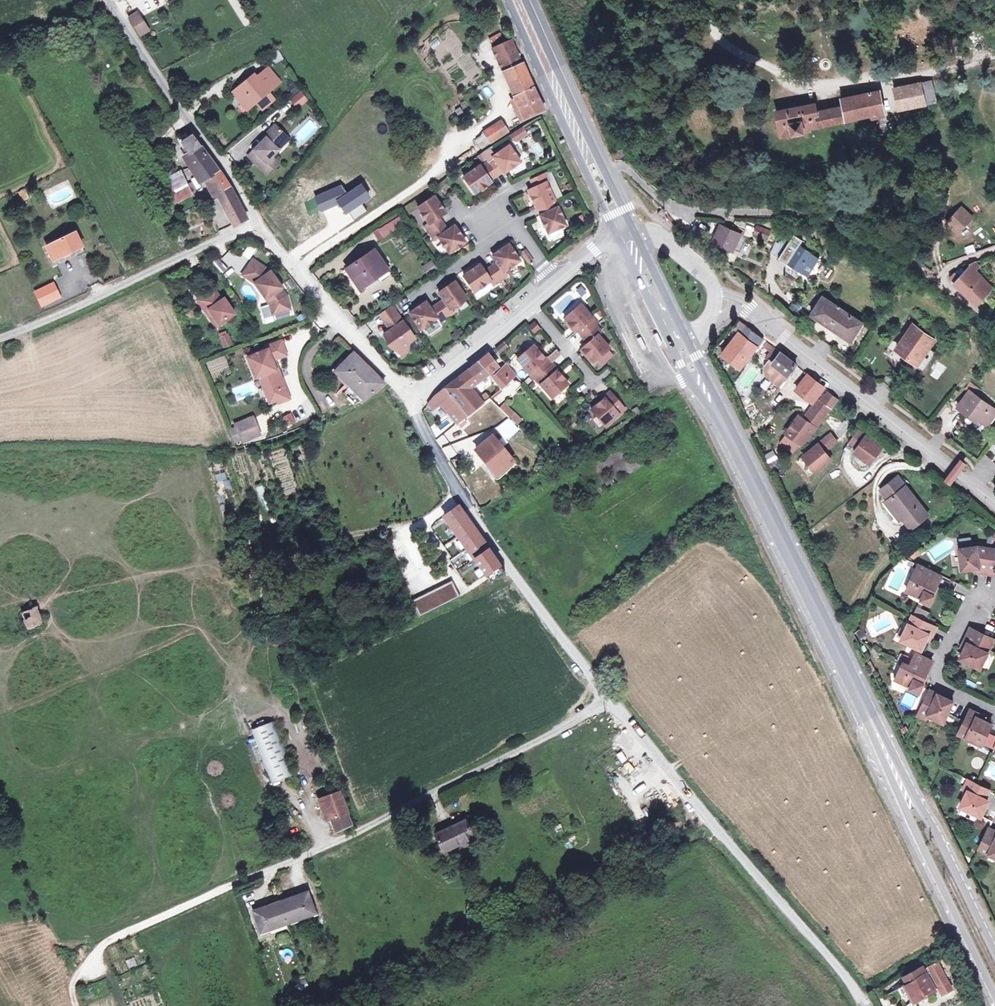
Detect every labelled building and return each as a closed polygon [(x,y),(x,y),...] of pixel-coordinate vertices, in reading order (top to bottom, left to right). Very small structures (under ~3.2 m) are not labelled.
[(136,23),(141,32),(147,28),(136,11),(128,16),(134,24),(136,23)] [(499,57),(519,49),(515,39),(495,47),(499,57)] [(519,49),(499,57),(503,66),(514,93),(535,85),(519,49)] [(262,68),(275,84),(281,80),(268,63),(262,68)] [(275,84),(262,68),(255,73),(253,70),(229,89),(240,102),(246,98),(251,104),(256,100),(261,107),(275,97),(269,89),(275,84)] [(922,80),(893,86),(898,110),(926,104),(922,80)] [(540,97),(535,85),(514,93),(519,105),(538,97),(540,97)] [(303,86),(294,93),(300,101),(309,94),(303,86)] [(789,107),(775,110),(780,133),(815,127),(815,125),(872,114),(872,116),(882,114),(881,112),(883,111),(878,90),(841,97),(843,106),(817,111),(816,102),(795,106),(789,107)] [(538,97),(519,106),(525,119),(545,111),(538,97)] [(246,98),(240,102),(245,108),(251,104),(246,98)] [(501,121),(484,131),(485,133),(491,143),(508,132),(501,121)] [(265,161),(271,155),(277,149),(275,147),(286,136),(273,122),(261,133),(263,135),(246,152),(265,171),(270,166),(265,161)] [(523,126),(511,134),(515,140),(527,132),(523,126)] [(196,164),(211,155),(192,132),(180,140),(196,164)] [(491,143),(485,133),(473,143),(479,152),(491,143)] [(493,158),(487,162),(496,176),(503,172),(504,173),(521,162),(509,146),(492,157),(493,158)] [(481,163),(490,157),(486,151),(476,157),(481,163)] [(220,167),(211,155),(196,164),(209,186),(213,184),(236,222),(249,215),(220,167)] [(265,161),(270,166),(276,160),(271,155),(265,161)] [(496,176),(487,162),(480,167),(480,166),(463,177),(475,194),(491,182),(490,181),(496,176)] [(186,180),(180,170),(178,167),(167,172),(177,189),(185,184),(184,181),(186,180)] [(528,191),(537,209),(539,208),(554,201),(555,200),(547,183),(550,181),(546,174),(531,181),(535,188),(528,191)] [(189,178),(186,180),(184,181),(185,184),(189,190),(194,187),(189,178)] [(371,198),(362,184),(347,193),(336,200),(339,204),(345,215),(349,213),(362,204),(371,198)] [(341,185),(314,197),(321,212),(339,204),(336,200),(347,193),(341,185)] [(17,192),(22,200),(28,197),(24,188),(17,192)] [(430,234),(444,224),(439,218),(446,213),(435,197),(418,208),(429,224),(425,227),(430,234)] [(557,208),(554,201),(539,208),(542,215),(540,216),(549,234),(567,225),(558,207),(557,208)] [(349,213),(354,220),(367,211),(362,204),(349,213)] [(665,206),(659,212),(665,218),(671,213),(665,206)] [(971,215),(964,208),(948,224),(956,231),(968,218),(971,215)] [(398,216),(378,229),(383,238),(403,225),(398,216)] [(972,221),(968,218),(956,231),(959,234),(972,221)] [(444,224),(430,234),(435,240),(439,238),(450,254),(466,242),(455,226),(448,230),(444,224)] [(739,233),(719,224),(712,240),(731,249),(739,233)] [(767,232),(754,227),(751,233),(765,238),(767,232)] [(52,243),(51,244),(58,258),(85,245),(78,231),(59,240),(58,236),(50,240),(52,243)] [(745,236),(739,233),(731,249),(738,252),(745,236)] [(797,245),(789,240),(778,256),(786,262),(788,260),(807,272),(817,257),(798,243),(797,245)] [(497,262),(490,267),(500,281),(507,276),(504,272),(520,261),(509,244),(493,256),(497,262)] [(240,256),(227,249),(220,262),(237,271),(244,258),(250,261),(256,250),(246,245),(240,256)] [(525,250),(520,253),(526,263),(531,260),(525,250)] [(374,251),(347,270),(360,289),(381,275),(384,279),(391,274),(374,251)] [(271,271),(253,259),(243,274),(254,283),(270,304),(273,315),(291,309),(287,296),(281,289),(282,288),(271,271)] [(221,260),(214,264),(219,271),(225,266),(221,260)] [(426,276),(437,269),(431,260),(420,267),(426,276)] [(332,261),(313,271),(316,276),(335,266),(332,261)] [(976,261),(969,264),(970,265),(954,283),(976,302),(991,287),(974,269),(978,265),(976,261)] [(500,281),(490,267),(484,271),(480,264),(463,276),(475,292),(491,281),(494,285),(500,281)] [(405,286),(419,279),(416,273),(402,280),(405,286)] [(54,291),(58,289),(53,278),(32,287),(41,304),(57,296),(54,291)] [(443,300),(437,304),(446,318),(453,313),(451,309),(467,298),(455,281),(439,293),(443,300)] [(222,300),(214,288),(212,289),(220,301),(222,300)] [(212,289),(198,299),(206,311),(209,309),(219,324),(235,314),(224,298),(222,300),(220,301),(212,289)] [(862,321),(822,295),(811,313),(850,339),(862,321)] [(446,318),(437,304),(431,309),(426,302),(410,313),(421,329),(437,318),(440,322),(446,318)] [(598,325),(581,305),(564,319),(576,333),(577,332),(583,338),(596,326),(598,325)] [(209,309),(206,311),(216,326),(219,324),(209,309)] [(415,339),(397,313),(386,321),(391,329),(384,334),(395,350),(399,347),(408,349),(409,343),(415,339)] [(428,334),(442,326),(438,321),(425,329),(428,334)] [(911,325),(895,347),(916,362),(932,340),(911,325)] [(602,333),(596,326),(583,338),(588,344),(582,350),(593,363),(610,349),(598,336),(602,333)] [(739,333),(722,355),(740,369),(757,347),(739,333)] [(228,334),(220,336),(224,348),(232,345),(228,334)] [(657,335),(653,337),(659,348),(663,346),(657,335)] [(640,338),(636,339),(642,351),(646,349),(640,338)] [(287,355),(281,340),(266,346),(267,349),(252,355),(256,367),(251,368),(255,378),(260,376),(264,388),(271,386),(274,392),(285,388),(278,369),(276,369),(272,361),(275,360),(287,355)] [(504,343),(496,350),(501,354),(508,348),(504,343)] [(539,352),(534,346),(517,360),(534,380),(535,379),(552,365),(546,358),(545,359),(539,352)] [(408,352),(408,349),(399,347),(395,350),(402,356),(408,352)] [(780,353),(774,348),(767,359),(770,361),(773,363),(780,353)] [(556,350),(547,356),(553,364),(561,357),(556,350)] [(796,366),(780,353),(773,363),(770,361),(766,366),(766,376),(780,387),(796,366)] [(385,385),(353,354),(334,372),(364,399),(374,390),(385,385)] [(256,367),(252,355),(247,357),(251,368),(256,367)] [(498,367),(488,356),(480,362),(489,374),(502,390),(512,381),(503,370),(500,372),(497,368),(498,367)] [(489,374),(480,362),(462,376),(472,388),(489,374)] [(553,364),(552,365),(535,379),(552,399),(569,385),(563,378),(557,371),(558,370),(553,364)] [(225,365),(209,367),(210,376),(226,374),(225,365)] [(508,365),(503,370),(512,381),(518,376),(508,365)] [(484,403),(472,388),(462,376),(454,382),(437,394),(427,405),(433,410),(440,405),(443,409),(456,424),(484,403)] [(290,399),(285,388),(274,392),(271,386),(264,388),(269,402),(276,399),(278,404),(290,399)] [(968,390),(956,406),(970,416),(972,414),(979,419),(987,424),(994,413),(994,409),(968,390)] [(625,410),(610,392),(604,398),(605,399),(598,405),(591,410),(606,427),(625,410)] [(840,399),(831,392),(823,402),(822,402),(816,410),(827,418),(840,399)] [(456,424),(464,433),(489,415),(498,428),(509,419),(510,418),(491,398),(484,403),(456,424)] [(827,418),(816,410),(808,421),(818,429),(827,418)] [(290,415),(283,418),(286,425),(292,423),(290,415)] [(810,441),(818,429),(808,421),(800,416),(788,433),(804,444),(810,441)] [(253,418),(236,425),(243,442),(260,434),(253,418)] [(509,419),(498,428),(503,433),(514,423),(509,419)] [(656,419),(579,468),(596,496),(673,447),(656,419)] [(464,433),(456,424),(451,428),(459,437),(464,433)] [(227,430),(233,445),(239,443),(233,428),(227,430)] [(884,447),(860,429),(851,442),(859,447),(856,452),(872,463),(884,447)] [(839,440),(833,433),(805,455),(817,471),(833,458),(827,450),(839,440)] [(514,462),(493,437),(476,451),(497,476),(514,462)] [(962,460),(948,479),(954,483),(968,465),(962,460)] [(585,483),(576,489),(584,502),(593,496),(585,483)] [(929,515),(907,487),(890,500),(896,508),(905,520),(912,529),(929,515)] [(505,574),(459,506),(444,516),(453,530),(449,533),(454,540),(458,537),(489,581),(505,574)] [(905,520),(896,508),(892,512),(901,523),(905,520)] [(989,573),(993,548),(980,545),(962,548),(964,568),(976,567),(980,566),(981,571),(989,573)] [(920,549),(913,553),(916,558),(923,553),(920,549)] [(944,575),(921,565),(909,590),(924,597),(923,599),(932,604),(937,594),(936,593),(944,575)] [(424,595),(412,600),(418,613),(469,588),(463,576),(440,587),(432,572),(417,579),(424,595)] [(36,607),(23,613),(28,628),(42,623),(36,607)] [(916,607),(914,613),(927,618),(929,611),(916,607)] [(939,626),(915,615),(903,638),(924,648),(928,639),(931,634),(934,636),(939,626)] [(862,623),(854,626),(856,632),(865,628),(862,623)] [(973,627),(966,641),(970,643),(966,648),(966,649),(962,658),(983,667),(991,651),(994,642),(994,638),(973,627)] [(934,660),(918,652),(914,660),(911,665),(905,662),(897,678),(912,685),(912,687),(922,692),(927,683),(924,682),(934,660)] [(911,665),(914,660),(907,656),(904,662),(905,662),(911,665)] [(940,693),(932,689),(920,714),(927,718),(929,714),(945,722),(955,700),(947,696),(945,700),(938,696),(940,693)] [(980,712),(972,708),(960,733),(983,744),(993,723),(984,719),(979,715),(980,712)] [(276,721),(253,729),(272,782),(295,774),(276,721)] [(979,784),(969,778),(965,788),(969,790),(961,805),(982,815),(987,806),(983,804),(986,798),(990,789),(979,784)] [(340,791),(320,797),(327,818),(330,817),(335,832),(351,825),(340,791)] [(466,821),(436,835),(443,851),(463,841),(464,845),(474,840),(466,821)] [(990,827),(984,841),(981,846),(980,848),(994,855),(994,829),(990,827)] [(307,892),(253,911),(260,932),(315,912),(307,892)] [(135,957),(126,960),(128,968),(137,965),(135,957)] [(928,962),(909,973),(914,980),(903,986),(912,1003),(945,984),(953,980),(942,960),(930,966),(928,962)] [(955,984),(953,980),(945,984),(948,989),(955,984)] [(880,990),(874,993),(878,1000),(884,996),(880,990)]
